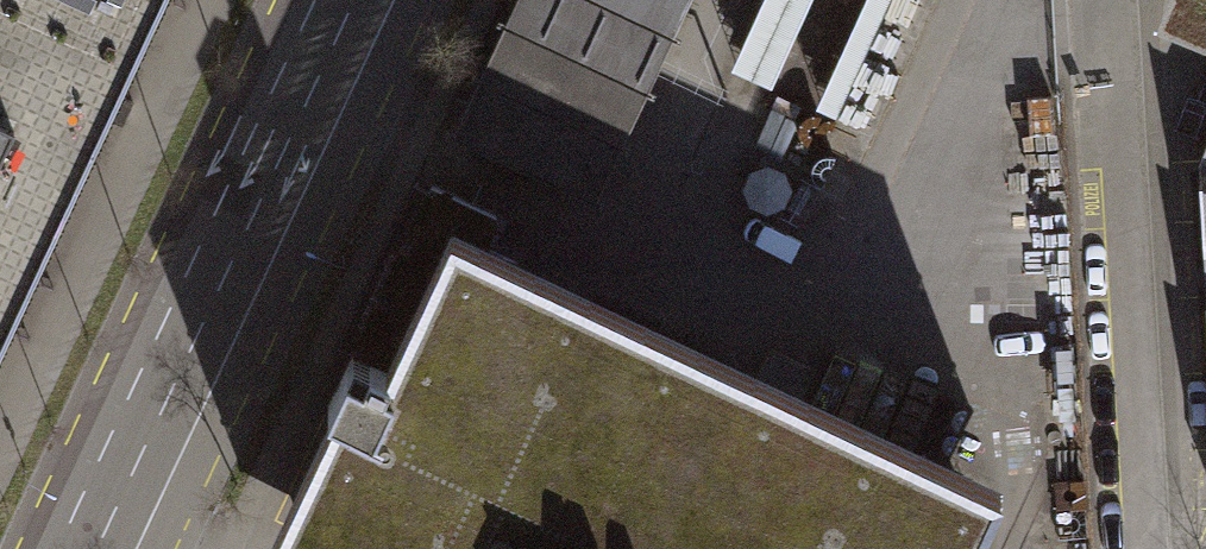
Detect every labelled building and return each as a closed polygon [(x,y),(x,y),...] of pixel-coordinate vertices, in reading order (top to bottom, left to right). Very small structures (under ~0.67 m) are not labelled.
[(157,0),(0,0),(0,333),(157,0)] [(473,144),(540,0),(514,0),(452,134),(473,144)] [(473,144),(574,191),(664,0),(540,0),(473,144)] [(574,191),(596,201),(690,0),(664,0),(574,191)] [(1156,28),(1205,49),(1205,0),(1168,0),(1156,28)] [(766,23),(736,95),(775,111),(805,39),(766,23)] [(432,185),(328,407),(333,409),(267,548),(269,548),(974,548),(1003,487),(484,244),(498,216),(432,185)]
